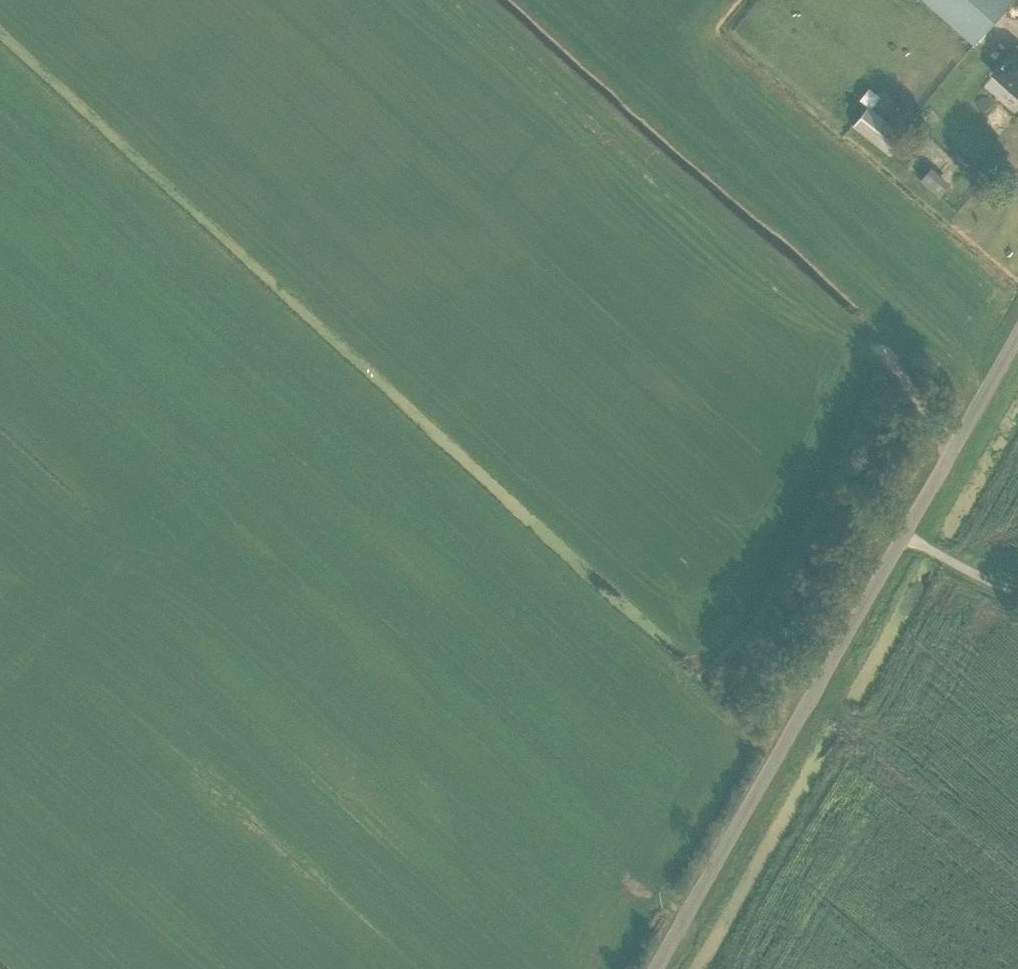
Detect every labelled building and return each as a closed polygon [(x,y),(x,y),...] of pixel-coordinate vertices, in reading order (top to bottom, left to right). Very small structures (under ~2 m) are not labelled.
[(974,44),(1013,0),(924,0),(974,44)] [(1014,49),(995,74),(1017,92),(1017,52),(1014,49)] [(905,136),(868,106),(853,124),(891,154),(905,136)] [(942,161),(933,169),(946,186),(956,178),(942,161)]
